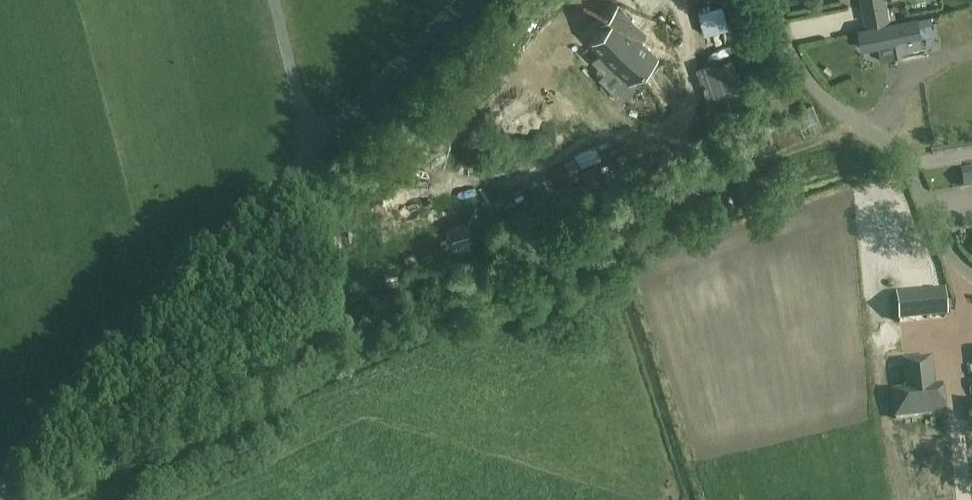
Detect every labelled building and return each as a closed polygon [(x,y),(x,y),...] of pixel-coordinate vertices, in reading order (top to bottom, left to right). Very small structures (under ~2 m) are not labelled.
[(888,18),(885,0),(860,0),(865,22),(888,18)] [(605,23),(588,39),(600,51),(593,59),(605,71),(612,64),(629,80),(656,53),(633,29),(638,24),(618,4),(602,19),(605,23)] [(916,17),(858,29),(861,47),(895,41),(899,58),(924,53),(916,17)] [(846,152),(829,153),(829,165),(847,164),(846,152)] [(902,362),(905,390),(891,391),(895,419),(944,413),(941,386),(933,387),(930,359),(902,362)]
